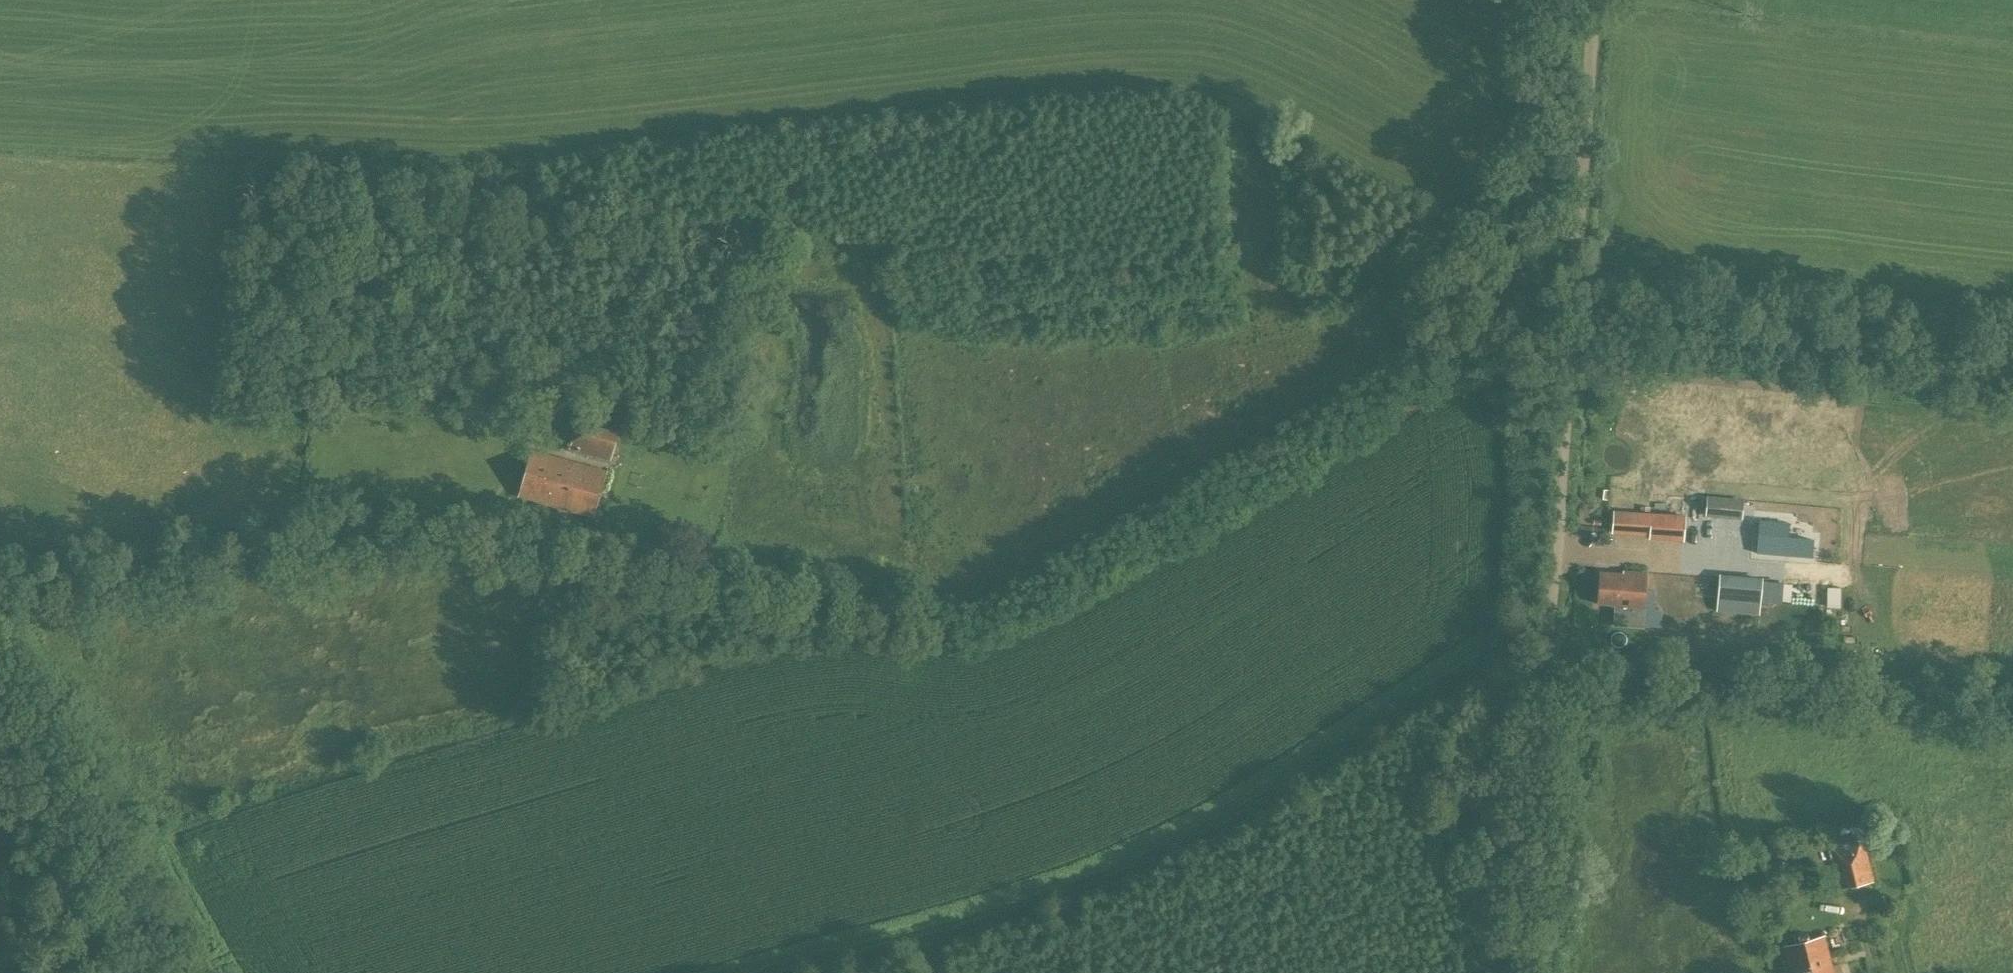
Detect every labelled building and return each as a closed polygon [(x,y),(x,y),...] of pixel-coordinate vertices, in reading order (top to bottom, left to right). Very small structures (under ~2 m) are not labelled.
[(579,415),(569,449),(610,461),(620,427),(579,415)] [(531,451),(519,495),(593,517),(606,472),(531,451)] [(1742,521),(1744,501),(1707,498),(1705,518),(1742,521)] [(1613,516),(1612,534),(1652,536),(1652,540),(1666,541),(1666,537),(1682,538),(1684,516),(1623,511),(1623,516),(1613,516)] [(1781,524),(1754,521),(1751,551),(1808,557),(1809,543),(1780,540),(1781,524)] [(1614,606),(1613,625),(1644,627),(1644,610),(1646,573),(1623,572),(1623,573),(1599,572),(1597,605),(1614,606)] [(1782,602),(1784,579),(1719,574),(1717,611),(1759,614),(1761,600),(1782,602)] [(1863,834),(1827,841),(1837,889),(1873,882),(1863,834)] [(1789,972),(1833,972),(1824,937),(1783,947),(1789,972)]
